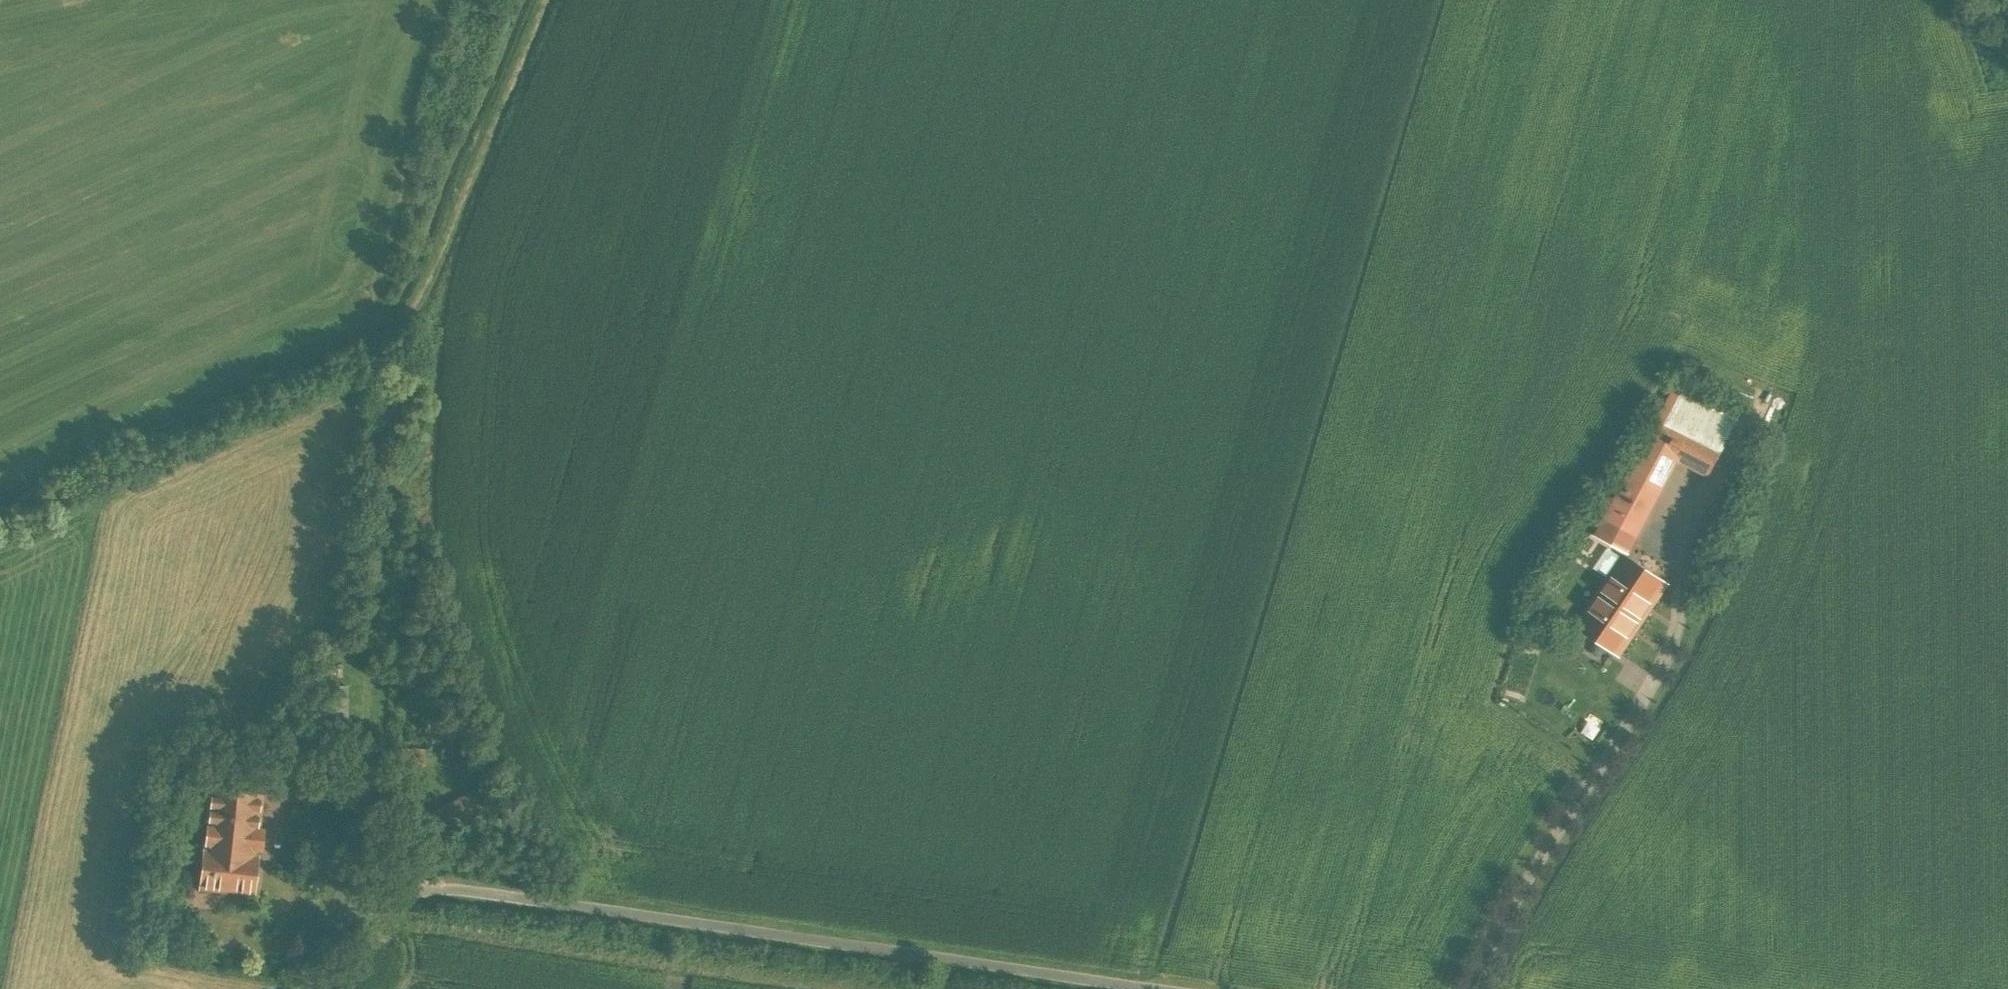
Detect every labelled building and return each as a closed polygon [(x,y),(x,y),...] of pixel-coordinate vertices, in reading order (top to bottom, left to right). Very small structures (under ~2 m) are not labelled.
[(1726,444),(1663,412),(1646,443),(1676,458),(1709,476),(1726,444)] [(1646,443),(1607,518),(1637,535),(1676,458),(1646,443)] [(1663,586),(1624,559),(1580,625),(1618,652),(1663,586)] [(263,793),(212,787),(206,848),(257,853),(263,793)] [(479,788),(402,829),(414,853),(492,813),(479,788)] [(206,848),(204,847),(200,888),(255,894),(260,853),(257,853),(206,848)]
